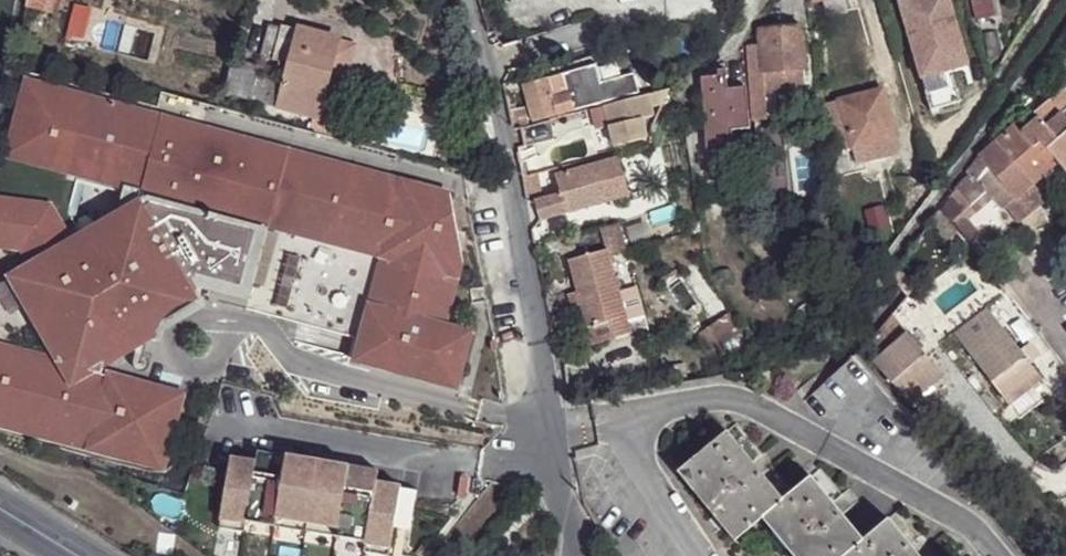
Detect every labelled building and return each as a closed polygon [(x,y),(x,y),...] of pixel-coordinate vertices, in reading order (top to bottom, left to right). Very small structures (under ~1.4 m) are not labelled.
[(27,9),(46,13),(49,0),(29,0),(27,9)] [(46,13),(56,14),(58,0),(49,0),(46,13)] [(924,74),(954,66),(971,62),(955,0),(905,0),(924,74)] [(980,18),(995,15),(992,0),(975,0),(980,18)] [(780,13),(769,15),(768,23),(767,39),(767,71),(803,71),(806,71),(807,23),(779,23),(780,13)] [(284,81),(257,74),(258,68),(236,61),(227,94),(250,101),(315,117),(325,120),(325,115),(349,122),(358,87),(351,84),(361,42),(346,37),(346,35),(285,19),(282,30),(274,61),(288,65),(284,81)] [(262,58),(274,61),(282,30),(270,27),(262,58)] [(767,71),(767,39),(753,39),(754,72),(752,72),(754,117),(770,116),(768,92),(767,71)] [(954,66),(924,74),(932,106),(962,98),(954,66)] [(598,69),(565,77),(574,110),(638,93),(634,73),(601,82),(598,69)] [(705,92),(729,90),(726,70),(724,70),(718,70),(719,73),(719,76),(703,77),(705,92)] [(804,84),(803,71),(767,71),(768,92),(789,91),(788,85),(804,84)] [(565,77),(525,87),(534,121),(575,112),(574,110),(565,77)] [(29,83),(10,155),(127,187),(120,211),(70,240),(52,208),(0,202),(0,244),(24,247),(32,262),(12,275),(62,363),(0,347),(0,423),(163,466),(181,395),(103,374),(106,364),(128,350),(146,354),(151,337),(155,334),(153,332),(159,322),(169,310),(177,304),(190,299),(203,298),(206,289),(250,300),(270,223),(386,255),(359,359),(390,367),(392,361),(417,368),(415,374),(455,385),(469,334),(443,327),(460,265),(448,194),(29,83)] [(846,101),(860,146),(899,133),(885,87),(846,101)] [(993,141),(1032,182),(1054,162),(1065,174),(1065,173),(1065,121),(1058,114),(1065,106),(1065,96),(1057,87),(1030,111),(1034,116),(1018,131),(1012,125),(993,141)] [(733,131),(753,128),(749,88),(729,90),(705,92),(709,133),(733,131)] [(652,108),(665,104),(672,91),(607,108),(612,129),(615,140),(646,133),(643,120),(655,118),(652,108)] [(612,129),(607,108),(594,111),(599,132),(612,129)] [(514,132),(528,128),(523,111),(509,115),(514,132)] [(347,127),(333,123),(331,133),(345,136),(347,127)] [(735,150),(733,131),(709,133),(711,152),(730,150),(735,150)] [(899,133),(860,146),(866,161),(905,147),(899,133)] [(1032,182),(993,141),(977,157),(999,180),(986,190),(992,197),(1003,208),(1032,182)] [(738,163),(735,150),(730,150),(732,164),(738,163)] [(999,180),(977,157),(964,172),(968,176),(954,188),(968,206),(970,204),(986,190),(999,180)] [(619,159),(598,164),(603,184),(624,179),(619,159)] [(603,184),(598,164),(558,175),(565,195),(541,201),(541,173),(531,176),(523,177),(528,203),(530,222),(629,198),(624,179),(603,184)] [(976,211),(992,197),(986,190),(970,204),(976,211)] [(570,231),(576,256),(595,251),(613,246),(607,221),(570,231)] [(566,292),(569,305),(575,327),(598,322),(602,338),(617,333),(615,325),(606,293),(595,251),(576,256),(557,261),(566,292)] [(621,289),(606,293),(615,325),(629,321),(621,289)] [(559,307),(569,305),(566,292),(556,295),(559,307)] [(954,332),(1007,405),(1042,378),(1029,362),(1018,346),(989,306),(954,332)] [(729,314),(698,335),(711,353),(742,332),(729,314)] [(943,376),(892,318),(864,349),(910,405),(943,376)] [(685,364),(665,367),(673,381),(687,378),(685,364)] [(889,519),(865,540),(843,513),(812,476),(793,492),(784,500),(728,432),(678,473),(736,542),(763,520),(793,555),(919,555),(889,519)] [(231,458),(219,528),(244,532),(246,521),(366,541),(363,553),(385,555),(389,555),(401,486),(375,482),(377,471),(258,451),(256,462),(231,458)]
